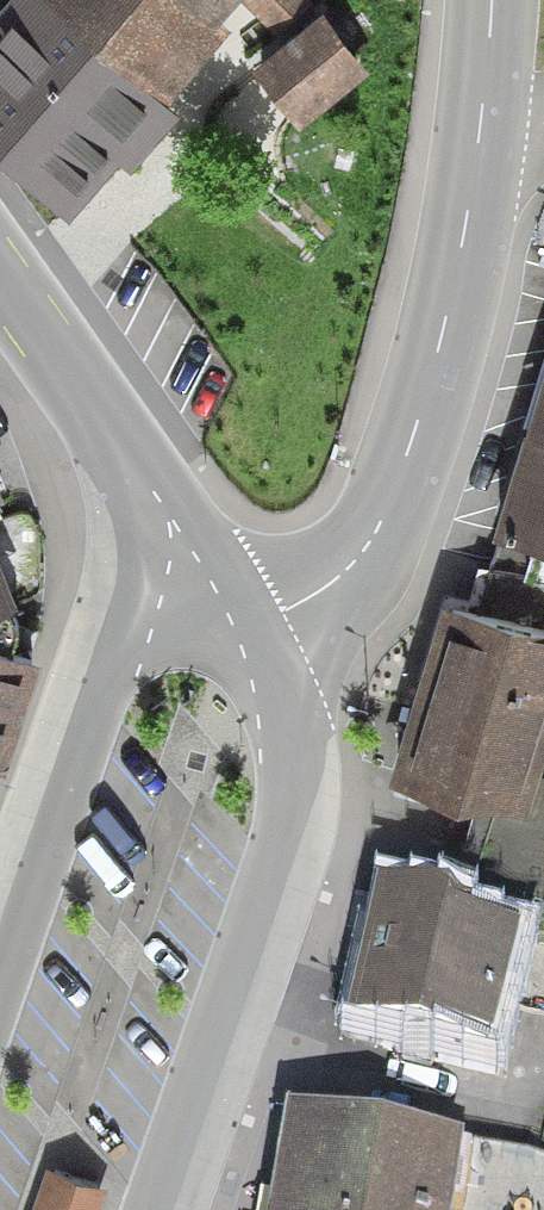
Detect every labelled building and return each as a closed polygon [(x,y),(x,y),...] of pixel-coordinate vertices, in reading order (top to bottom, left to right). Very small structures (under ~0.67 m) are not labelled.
[(52,203),(93,162),(106,174),(176,103),(159,87),(222,24),(202,5),(207,0),(0,0),(0,29),(2,30),(0,32),(0,151),(52,203)] [(241,68),(277,125),(349,80),(313,23),(241,68)] [(483,529),(512,541),(495,575),(481,613),(435,596),(385,782),(486,813),(453,926),(354,902),(325,1035),(499,1058),(501,991),(543,994),(543,371),(483,529)] [(28,645),(18,605),(0,536),(0,731),(28,645)] [(276,1209),(434,1209),(442,1153),(288,1130),(276,1209)] [(48,1172),(34,1209),(90,1209),(98,1190),(48,1172)]
